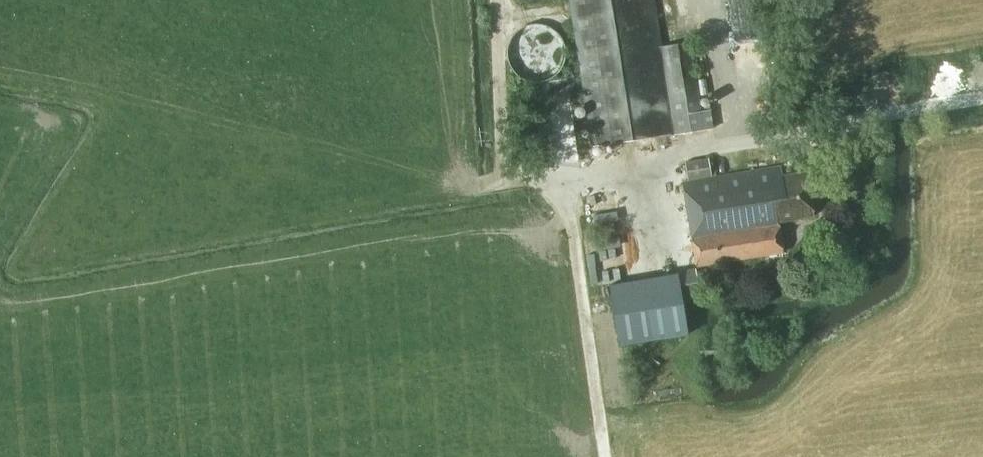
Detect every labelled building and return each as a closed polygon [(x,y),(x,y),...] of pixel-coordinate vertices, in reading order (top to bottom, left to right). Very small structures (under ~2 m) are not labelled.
[(591,148),(714,128),(711,109),(701,110),(690,40),(660,46),(653,0),(569,0),(591,148)] [(540,23),(533,23),(526,25),(519,28),(514,33),(509,39),(507,46),(506,53),(508,61),(511,68),(515,73),(521,78),(528,81),(535,82),(543,81),(550,78),(556,74),(560,69),(564,62),(565,55),(565,47),(563,40),(559,34),(554,29),(547,25),(540,23)] [(685,162),(688,180),(681,181),(696,266),(783,252),(778,222),(814,216),(806,170),(782,173),(780,165),(711,176),(708,158),(685,162)] [(698,281),(696,266),(674,270),(676,285),(698,281)] [(674,270),(607,281),(617,341),(684,329),(676,285),(674,270)]
